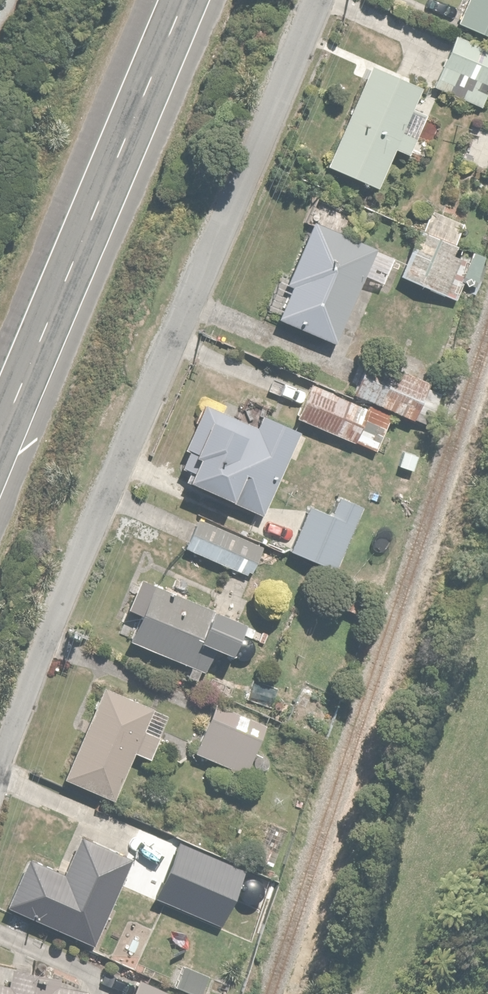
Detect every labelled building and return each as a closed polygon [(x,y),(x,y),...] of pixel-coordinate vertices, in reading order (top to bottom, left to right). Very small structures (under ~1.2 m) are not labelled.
[(461,17),(487,26),(487,0),(467,0),(461,17)] [(448,35),(428,83),(469,100),(487,55),(487,51),(448,35)] [(416,90),(363,68),(327,157),(380,178),(416,90)] [(472,166),(482,134),(461,128),(452,160),(472,166)] [(446,245),(458,220),(428,205),(395,272),(450,299),(470,257),(446,245)] [(368,243),(311,222),(277,312),(334,333),(368,243)] [(364,356),(349,393),(407,416),(422,379),(364,356)] [(361,404),(306,382),(294,414),(349,436),(361,404)] [(259,510),(295,424),(258,408),(252,421),(198,399),(187,424),(196,428),(187,450),(189,451),(179,475),(222,493),(221,494),(259,510)] [(325,510),(302,502),(285,549),(332,566),(356,498),(332,490),(325,510)] [(241,536),(194,517),(183,545),(230,564),(241,536)] [(218,607),(145,579),(123,635),(196,663),(218,607)] [(249,675),(241,697),(272,707),(279,686),(249,675)] [(149,699),(102,679),(63,769),(110,789),(149,699)] [(211,701),(191,748),(240,769),(260,721),(211,701)] [(224,855),(140,819),(126,852),(149,862),(141,880),(202,906),(224,855)] [(0,893),(87,934),(126,852),(80,830),(60,873),(19,853),(0,893)] [(227,854),(216,878),(263,899),(274,875),(227,854)] [(171,981),(196,993),(225,993),(230,983),(182,959),(171,981)] [(80,979),(0,967),(0,993),(78,993),(80,979)] [(135,971),(126,993),(189,993),(135,971)]
